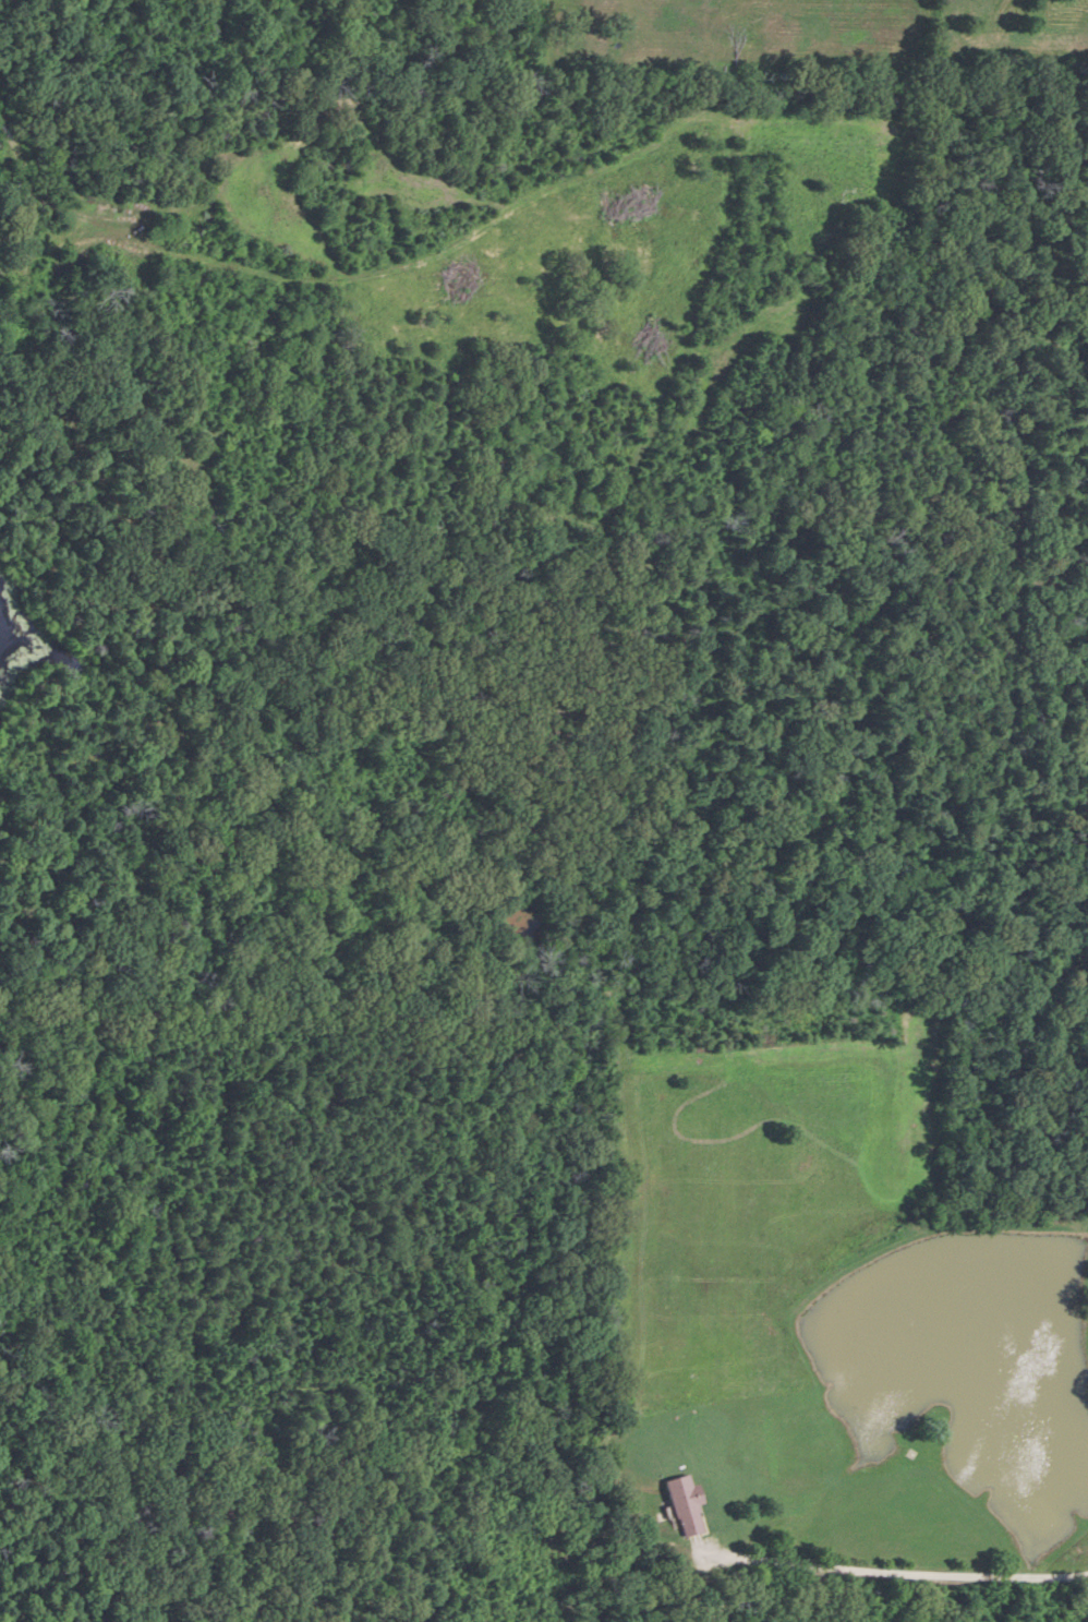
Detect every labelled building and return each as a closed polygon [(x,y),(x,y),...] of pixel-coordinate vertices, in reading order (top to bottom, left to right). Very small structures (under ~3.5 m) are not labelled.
[(664,1481),(677,1539),(702,1533),(696,1506),(703,1504),(699,1486),(691,1488),(688,1476),(664,1481)]
